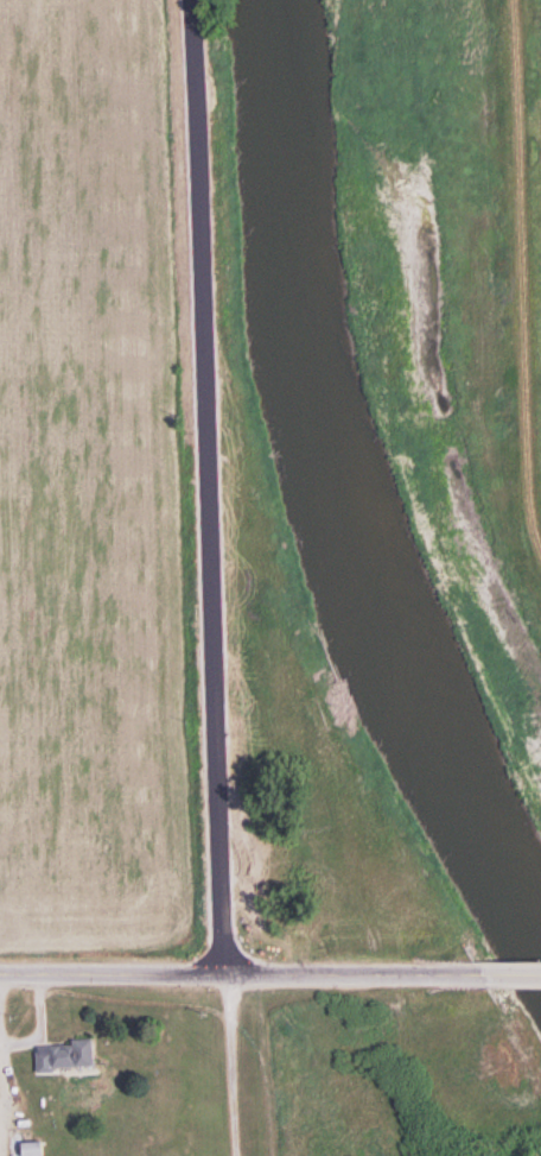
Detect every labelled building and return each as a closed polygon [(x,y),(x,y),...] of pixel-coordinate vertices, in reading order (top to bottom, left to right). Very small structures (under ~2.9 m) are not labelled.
[(31,1049),(32,1072),(46,1072),(46,1067),(87,1065),(85,1041),(66,1042),(66,1047),(31,1049)] [(24,1144),(24,1155),(43,1155),(43,1144),(24,1144)]
